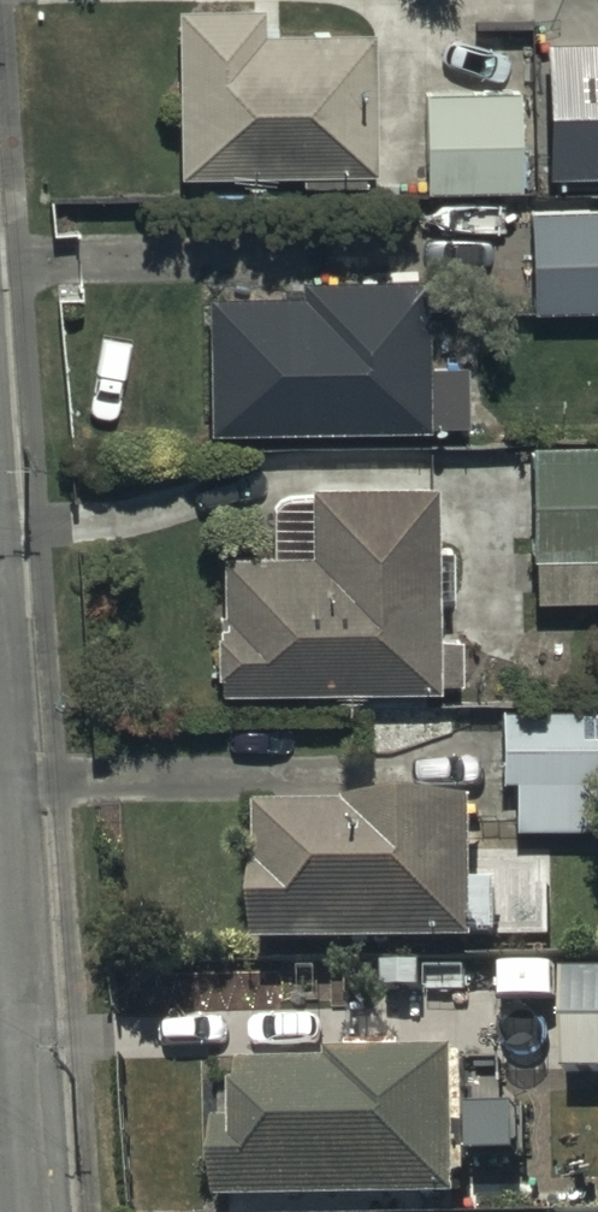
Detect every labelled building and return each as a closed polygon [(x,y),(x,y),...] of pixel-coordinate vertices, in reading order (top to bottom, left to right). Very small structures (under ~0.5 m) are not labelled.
[(266,10),(178,11),(180,178),(303,177),(303,188),(369,187),(369,175),(377,175),(375,33),(266,34),(266,10)] [(548,43),(549,176),(597,175),(597,43),(548,43)] [(521,98),(427,97),(426,192),(520,192),(521,98)] [(531,212),(533,319),(597,318),(597,211),(531,212)] [(426,285),(302,285),(302,299),(212,299),(212,426),(466,426),(466,370),(426,370),(426,285)] [(535,448),(537,600),(597,599),(597,447),(535,448)] [(457,548),(440,548),(439,487),(316,487),(316,500),(273,500),(273,557),(220,558),(221,690),(443,689),(443,681),(468,681),(468,636),(440,636),(440,606),(457,606),(457,548)] [(504,711),(502,783),(519,783),(519,832),(597,832),(597,711),(504,711)] [(477,809),(261,813),(264,951),(480,947),(480,943),(503,942),(502,888),(479,888),(477,809)] [(569,971),(568,1077),(597,1078),(597,972),(569,971)] [(460,1061),(333,1062),(334,1072),(240,1072),(241,1130),(222,1130),(223,1204),(460,1203),(460,1061)]
